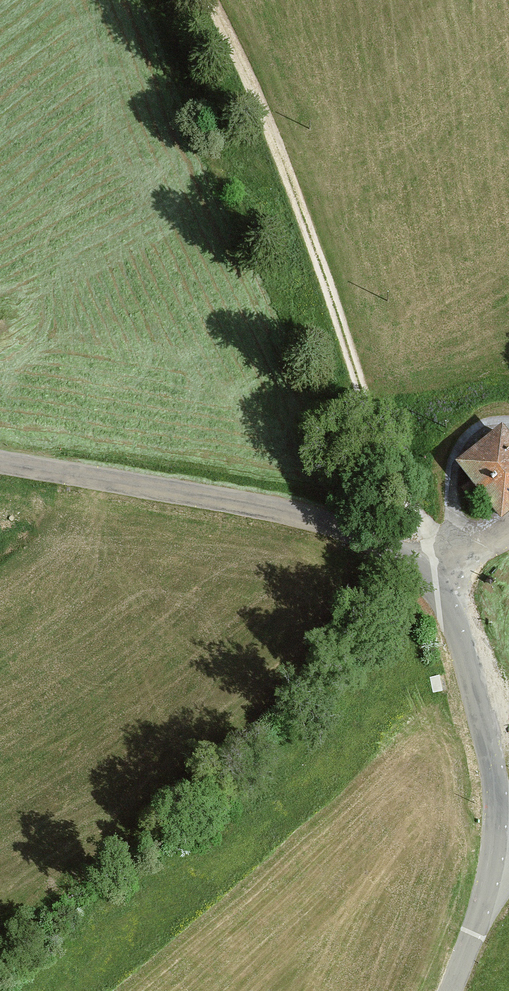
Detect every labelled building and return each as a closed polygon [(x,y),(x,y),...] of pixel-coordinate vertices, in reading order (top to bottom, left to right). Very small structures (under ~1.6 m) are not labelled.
[(497,524),(508,516),(508,431),(508,429),(456,468),(497,524)]
